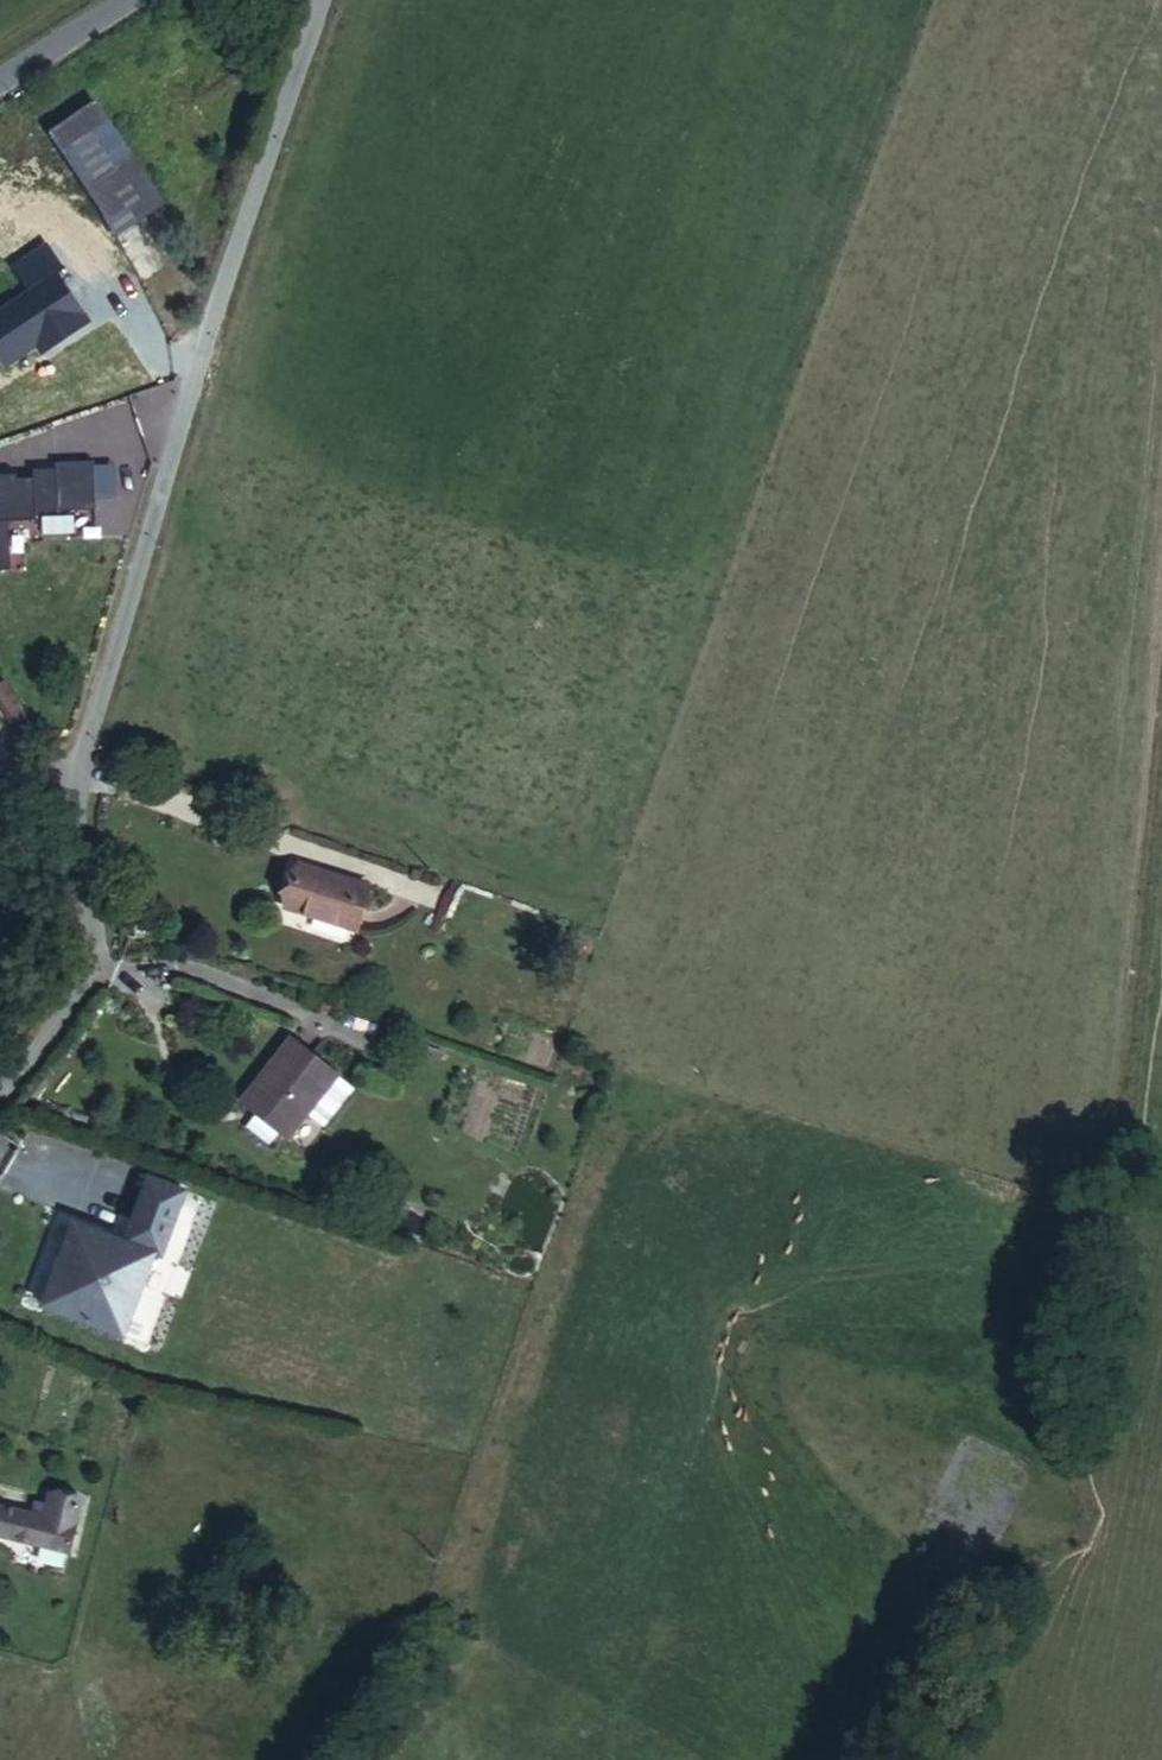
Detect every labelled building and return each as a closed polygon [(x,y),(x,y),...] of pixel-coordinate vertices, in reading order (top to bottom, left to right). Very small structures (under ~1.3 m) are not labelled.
[(0,166),(0,201),(46,279),(160,211),(99,109),(0,166)] [(11,566),(11,508),(39,507),(39,499),(98,499),(98,450),(60,450),(60,457),(37,457),(37,465),(21,465),(21,470),(0,470),(0,566),(11,566)] [(371,882),(298,857),(283,897),(356,922),(371,882)] [(348,1075),(298,1034),(243,1097),(293,1138),(348,1075)] [(45,1314),(141,1342),(186,1188),(149,1177),(136,1221),(119,1216),(114,1231),(73,1219),(45,1314)] [(56,1548),(72,1500),(57,1498),(54,1505),(51,1517),(43,1544),(56,1548)] [(80,1501),(72,1500),(56,1548),(66,1551),(80,1501)] [(42,1501),(37,1513),(51,1517),(54,1505),(42,1501)] [(0,1504),(0,1533),(43,1544),(51,1517),(37,1513),(0,1504)]
